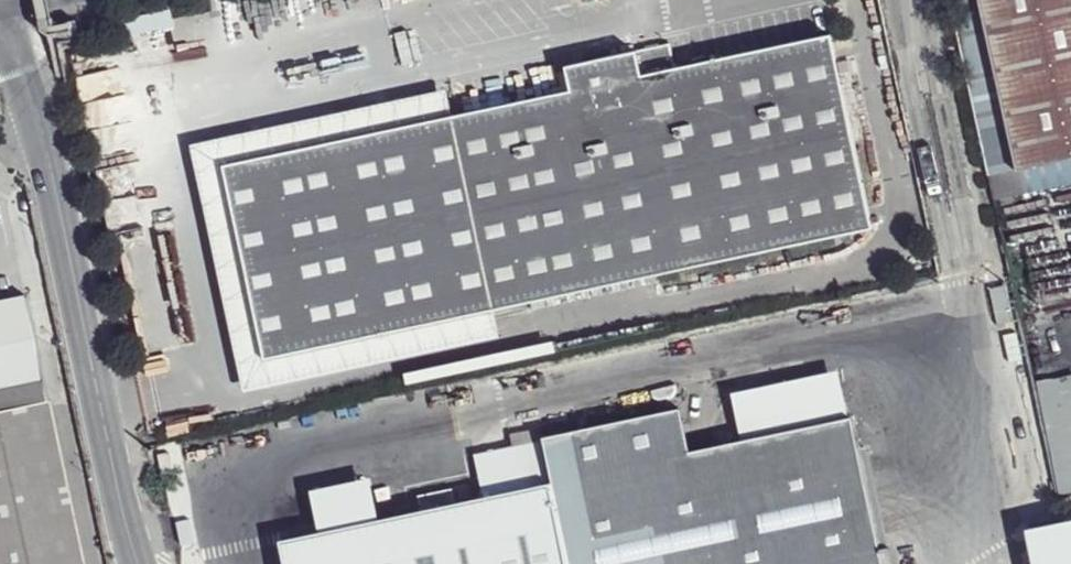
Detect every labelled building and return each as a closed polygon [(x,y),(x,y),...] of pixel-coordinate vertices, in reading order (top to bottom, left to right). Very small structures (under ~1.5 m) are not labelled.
[(989,177),(1016,170),(978,0),(950,0),(989,177)] [(1016,170),(1070,158),(1070,0),(978,0),(1016,170)] [(446,119),(218,168),(261,361),(489,312),(872,229),(829,36),(673,70),(569,92),(446,119)] [(564,68),(569,92),(673,70),(668,46),(564,68)] [(996,210),(1007,258),(1059,247),(1049,198),(996,210)] [(44,380),(29,290),(0,295),(0,389),(44,380)] [(1070,491),(1070,372),(1034,378),(1056,494),(1070,491)] [(0,389),(0,412),(49,401),(44,380),(0,389)] [(49,401),(0,412),(0,563),(82,563),(49,401)] [(352,482),(361,524),(333,530),(340,563),(882,563),(851,418),(690,452),(680,409),(543,438),(544,441),(352,482)] [(1024,524),(1033,563),(1070,563),(1070,514),(1024,524)]
